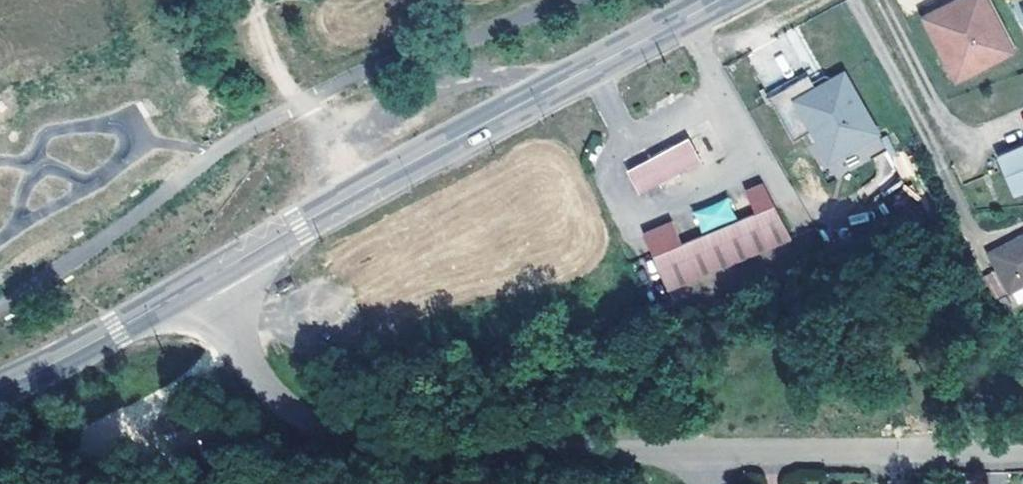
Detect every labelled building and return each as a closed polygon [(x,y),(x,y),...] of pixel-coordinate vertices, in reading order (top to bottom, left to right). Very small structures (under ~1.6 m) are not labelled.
[(979,0),(964,0),(923,20),(954,80),(1006,54),(979,0)] [(1013,7),(1022,25),(1022,2),(1013,7)] [(876,134),(841,73),(814,88),(806,76),(766,98),(790,141),(809,131),(826,161),(876,134)] [(689,140),(665,151),(676,174),(699,162),(689,140)] [(677,176),(676,174),(665,151),(663,148),(647,157),(648,159),(660,182),(660,184),(677,176)] [(997,160),(1012,194),(1022,189),(1022,150),(997,160)] [(660,182),(648,159),(626,170),(638,193),(660,182)] [(640,233),(664,290),(788,238),(759,182),(742,190),(752,213),(678,245),(668,221),(640,233)] [(985,256),(993,272),(1005,294),(1007,293),(1022,284),(1022,237),(985,256)] [(1005,294),(993,272),(979,279),(991,301),(1005,294)] [(1007,293),(1014,306),(1022,301),(1022,284),(1007,293)]
